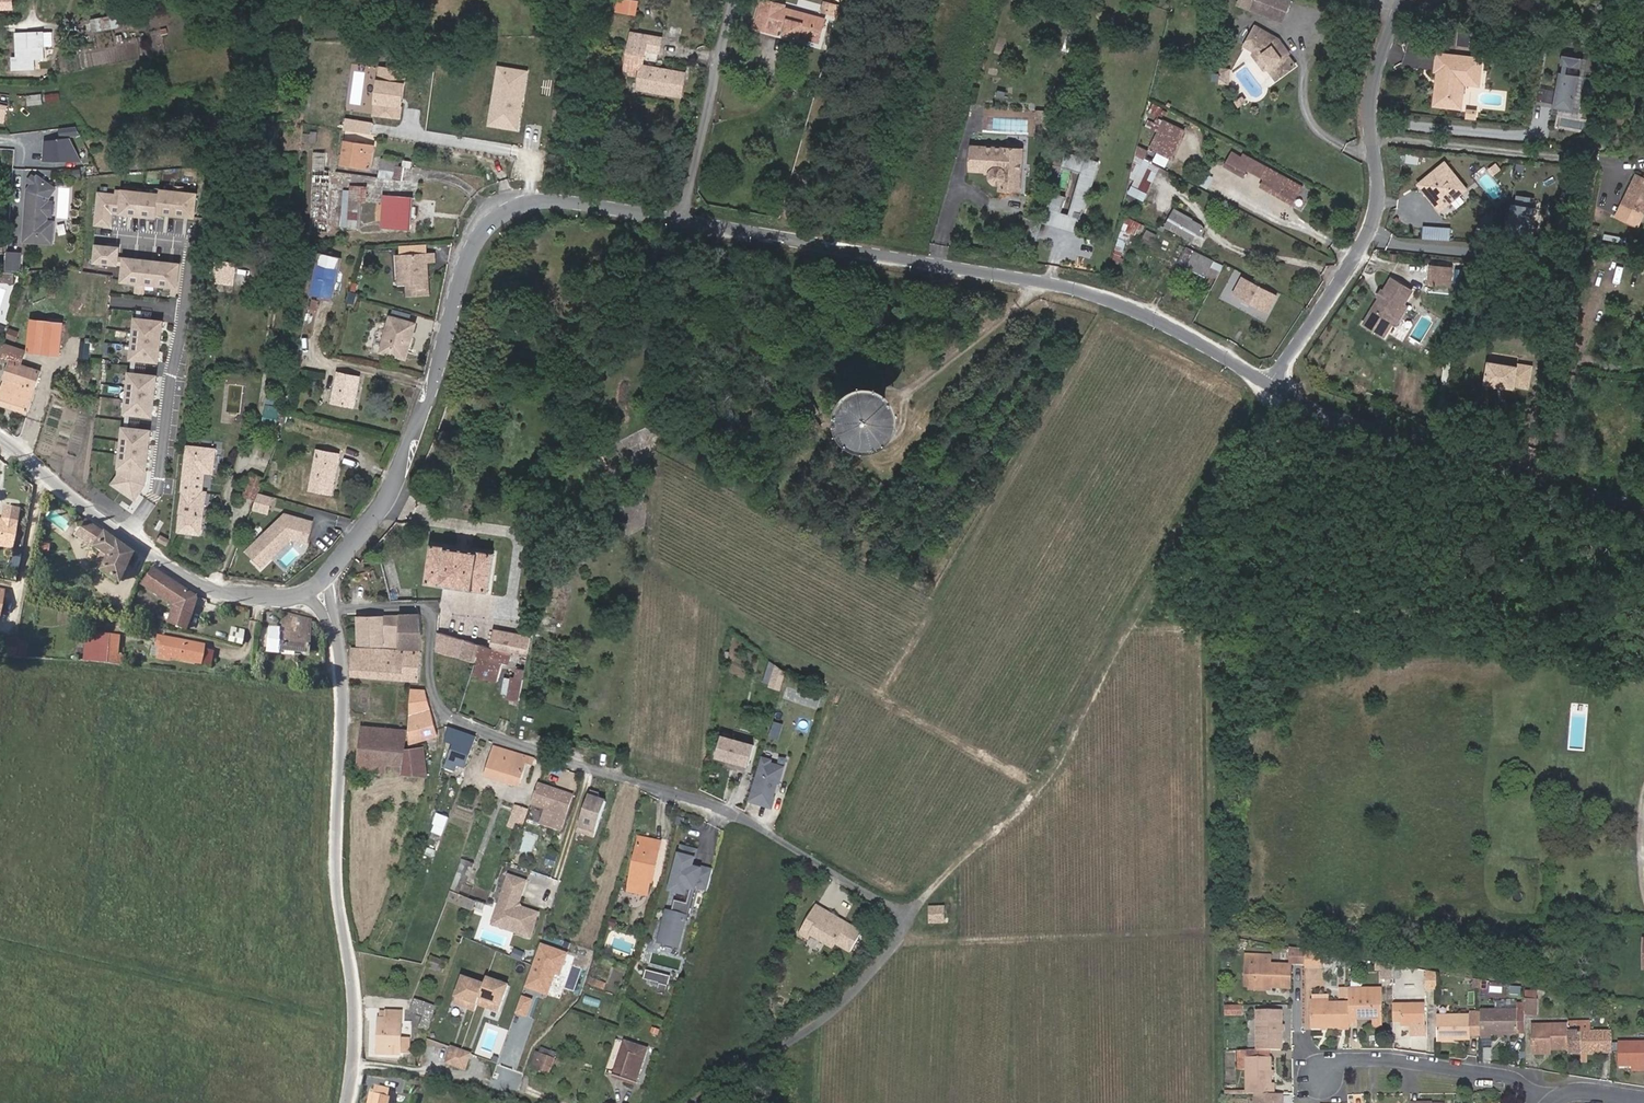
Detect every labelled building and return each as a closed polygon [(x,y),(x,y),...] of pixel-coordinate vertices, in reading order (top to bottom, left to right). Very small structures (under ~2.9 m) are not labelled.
[(15,9),(15,0),(0,0),(0,9),(15,9)] [(638,0),(621,0),(619,12),(635,16),(638,0)] [(821,32),(825,19),(784,8),(785,4),(766,0),(763,0),(756,27),(777,33),(779,27),(786,29),(794,31),(793,36),(799,38),(801,33),(802,27),(821,32)] [(823,0),(820,12),(837,15),(839,4),(823,0)] [(1243,4),(1273,16),(1279,0),(1244,0),(1243,4)] [(114,28),(111,15),(92,19),(95,32),(114,28)] [(1255,19),(1244,38),(1255,44),(1256,40),(1262,44),(1280,66),(1293,56),(1285,46),(1281,41),(1283,40),(1277,31),(1255,19)] [(1465,47),(1467,27),(1456,26),(1454,46),(1465,47)] [(820,38),(821,32),(802,27),(801,33),(820,38)] [(20,39),(16,39),(16,55),(13,55),(13,70),(36,69),(36,58),(45,57),(45,30),(20,31),(20,39)] [(637,89),(681,97),(686,72),(644,63),(647,49),(659,51),(662,38),(632,32),(624,72),(635,74),(637,66),(641,67),(637,89)] [(1244,38),(1242,42),(1252,48),(1251,50),(1259,59),(1268,58),(1277,69),(1280,66),(1262,44),(1256,40),(1255,44),(1244,38)] [(1478,61),(1434,55),(1432,72),(1435,72),(1430,106),(1450,109),(1452,91),(1458,92),(1459,85),(1474,87),(1478,61)] [(1572,112),(1582,59),(1561,55),(1553,100),(1558,101),(1557,109),(1572,112)] [(1220,61),(1219,75),(1227,76),(1228,62),(1220,61)] [(1452,91),(1450,109),(1456,110),(1458,92),(1452,91)] [(44,102),(59,100),(58,92),(43,93),(44,102)] [(27,94),(27,104),(42,104),(42,94),(27,94)] [(1149,113),(1157,117),(1161,107),(1153,104),(1149,113)] [(1465,119),(1476,119),(1476,110),(1465,110),(1465,119)] [(1048,137),(1055,112),(1037,111),(1036,136),(1048,137)] [(1559,117),(1558,123),(1577,125),(1577,119),(1559,117)] [(1172,158),(1186,130),(1165,119),(1150,148),(1172,158)] [(59,139),(43,140),(43,161),(82,161),(70,137),(80,135),(76,126),(58,128),(59,139)] [(312,130),(311,144),(318,145),(319,131),(312,130)] [(345,149),(372,153),(374,145),(346,141),(345,149)] [(993,182),(995,183),(997,184),(999,184),(1001,183),(1001,189),(1021,190),(1025,148),(975,144),(972,167),(988,169),(988,171),(991,171),(990,173),(990,175),(990,177),(991,179),(992,181),(993,182)] [(371,163),(372,153),(345,149),(342,163),(353,165),(353,161),(371,163)] [(310,151),(309,173),(332,174),(333,152),(310,151)] [(1269,192),(1292,205),(1303,185),(1244,153),(1234,171),(1244,177),(1247,170),(1273,184),(1269,192)] [(1044,224),(1076,234),(1096,166),(1064,157),(1060,170),(1080,176),(1068,218),(1060,215),(1065,200),(1053,196),(1044,224)] [(384,164),(413,169),(414,166),(414,163),(385,158),(381,158),(378,177),(382,177),(384,164)] [(1129,193),(1144,200),(1158,171),(1138,161),(1131,177),(1135,180),(1129,193)] [(1442,162),(1415,184),(1431,203),(1445,205),(1464,189),(1442,162)] [(411,182),(413,169),(384,164),(382,177),(378,177),(411,182)] [(332,174),(309,173),(306,232),(330,234),(332,174)] [(1621,201),(1642,212),(1643,207),(1643,179),(1635,174),(1621,201)] [(25,239),(53,241),(55,220),(48,220),(48,214),(49,200),(50,196),(57,188),(40,175),(38,176),(34,182),(29,188),(25,239)] [(1512,195),(1521,188),(1514,179),(1505,187),(1512,195)] [(351,188),(344,188),(342,226),(357,227),(359,200),(367,200),(368,186),(351,185),(351,188)] [(126,193),(100,190),(96,224),(114,226),(116,211),(163,217),(164,213),(195,216),(199,190),(165,186),(165,192),(126,187),(126,193)] [(1519,205),(1529,197),(1521,188),(1512,195),(1519,205)] [(384,196),(382,226),(410,227),(412,198),(384,196)] [(1192,221),(1174,212),(1167,226),(1192,240),(1196,233),(1188,228),(1192,221)] [(1144,225),(1128,216),(1117,249),(1123,251),(1129,233),(1138,236),(1144,225)] [(1022,222),(1018,236),(1034,241),(1038,227),(1022,222)] [(1148,230),(1143,239),(1152,244),(1157,235),(1148,230)] [(128,246),(100,243),(98,261),(127,264),(126,282),(181,287),(183,263),(127,257),(128,246)] [(1194,251),(1187,247),(1179,262),(1187,266),(1189,268),(1206,276),(1214,260),(1195,250),(1194,251)] [(23,250),(8,249),(7,266),(23,267),(23,250)] [(424,262),(427,262),(435,261),(435,252),(397,254),(398,277),(407,276),(407,283),(408,297),(429,296),(428,278),(425,278),(424,262)] [(312,294),(334,299),(342,257),(321,253),(312,294)] [(226,288),(229,265),(213,263),(210,286),(226,288)] [(235,266),(229,265),(226,288),(233,289),(235,266)] [(1445,267),(1429,265),(1426,283),(1442,285),(1445,267)] [(0,269),(0,279),(13,278),(13,269),(6,269),(0,269)] [(1220,284),(1224,276),(1219,273),(1215,280),(1220,284)] [(1269,311),(1277,294),(1243,277),(1234,293),(1269,311)] [(1410,291),(1389,279),(1382,291),(1383,294),(1381,298),(1378,299),(1363,324),(1383,337),(1392,321),(1391,318),(1399,306),(1402,305),(1410,291)] [(1379,290),(1375,297),(1378,299),(1381,298),(1383,294),(1382,291),(1379,290)] [(350,291),(347,303),(354,305),(357,292),(350,291)] [(311,308),(318,309),(320,300),(313,299),(311,308)] [(1399,306),(1391,318),(1392,321),(1396,323),(1405,307),(1402,305),(1399,306)] [(168,319),(139,316),(134,359),(164,362),(168,319)] [(384,339),(381,351),(406,359),(417,324),(391,316),(384,339)] [(0,349),(0,359),(10,362),(0,393),(0,404),(28,414),(42,370),(23,363),(27,353),(61,356),(64,322),(31,318),(28,349),(3,341),(0,349)] [(17,341),(20,331),(10,328),(7,337),(17,341)] [(375,349),(381,351),(384,339),(378,337),(375,349)] [(90,342),(86,342),(82,341),(81,353),(89,354),(90,348),(90,342)] [(1483,367),(1481,390),(1492,391),(1500,392),(1503,392),(1503,390),(1525,393),(1528,370),(1513,368),(1512,371),(1483,367)] [(164,373),(134,370),(130,413),(159,416),(164,373)] [(332,402),(355,406),(360,376),(338,372),(332,402)] [(871,377),(870,377),(868,377),(867,377),(865,377),(864,377),(862,377),(861,377),(859,378),(858,378),(856,378),(855,379),(853,379),(852,380),(851,380),(849,381),(848,381),(847,382),(845,383),(844,384),(843,385),(842,385),(841,386),(839,387),(838,388),(837,389),(836,390),(835,392),(834,393),(833,394),(833,395),(832,396),(831,398),(830,399),(830,400),(829,402),(828,403),(828,404),(828,406),(827,407),(827,409),(826,410),(826,412),(826,413),(826,415),(826,416),(826,418),(826,419),(826,421),(826,422),(826,424),(826,425),(827,427),(827,428),(827,429),(828,431),(828,432),(829,434),(829,435),(830,436),(831,438),(832,439),(832,440),(833,441),(834,443),(835,444),(836,445),(837,446),(838,447),(839,448),(840,449),(841,450),(843,451),(844,452),(845,453),(846,453),(848,454),(849,455),(850,455),(852,456),(853,457),(854,457),(856,457),(857,458),(859,458),(860,458),(862,459),(863,459),(865,459),(866,459),(868,459),(869,459),(870,459),(872,459),(873,458),(875,458),(876,458),(877,457),(879,457),(880,457),(881,456),(883,456),(884,455),(885,455),(886,454),(888,453),(889,452),(890,452),(891,451),(892,450),(893,449),(894,448),(895,447),(896,446),(897,445),(898,444),(899,443),(900,442),(901,441),(902,440),(902,438),(903,437),(904,436),(904,435),(905,433),(905,432),(906,431),(906,429),(907,428),(907,427),(907,425),(907,424),(908,422),(908,421),(908,420),(908,418),(908,417),(908,415),(908,414),(907,413),(907,411),(907,410),(907,408),(906,407),(906,406),(905,404),(905,403),(904,402),(904,400),(903,399),(903,398),(902,397),(901,396),(900,394),(900,393),(899,392),(898,391),(897,390),(896,389),(895,388),(894,387),(893,386),(892,385),(891,384),(889,384),(888,383),(887,382),(886,382),(885,381),(883,380),(882,380),(881,379),(879,379),(878,378),(877,378),(875,378),(874,377),(872,377),(871,377)] [(269,414),(282,417),(286,395),(272,393),(269,414)] [(281,423),(282,417),(269,414),(267,421),(281,423)] [(157,427),(128,424),(123,467),(122,474),(113,483),(137,501),(149,486),(153,470),(157,427)] [(188,443),(186,464),(202,463),(203,445),(188,443)] [(202,463),(186,464),(183,490),(185,491),(180,532),(202,534),(207,490),(202,490),(205,469),(205,468),(214,469),(217,446),(203,445),(202,463)] [(310,488),(333,493),(340,453),(317,449),(310,488)] [(247,491),(259,496),(260,493),(267,475),(255,470),(247,491)] [(102,531),(83,518),(72,535),(91,546),(102,531)] [(2,521),(0,520),(0,548),(11,549),(15,523),(6,521),(6,526),(1,525),(2,521)] [(247,550),(263,566),(292,538),(276,522),(247,550)] [(102,531),(91,546),(99,552),(103,555),(97,569),(117,583),(132,553),(102,531)] [(46,554),(48,544),(38,542),(36,552),(46,554)] [(432,544),(426,582),(489,592),(495,553),(468,549),(458,548),(432,544)] [(5,570),(16,573),(20,553),(9,551),(5,570)] [(92,566),(97,569),(103,555),(99,552),(92,566)] [(154,568),(152,567),(140,584),(171,605),(167,622),(187,630),(196,597),(154,568)] [(311,620),(283,613),(282,629),(270,628),(270,631),(268,648),(268,651),(280,653),(280,650),(308,652),(311,620)] [(357,617),(357,645),(384,646),(384,647),(399,647),(401,615),(357,617)] [(399,647),(423,648),(421,615),(401,615),(399,647)] [(241,644),(244,628),(229,626),(227,642),(241,644)] [(494,628),(491,646),(500,648),(511,652),(527,657),(530,638),(494,628)] [(76,660),(84,661),(86,632),(79,631),(76,660)] [(483,643),(438,631),(437,650),(478,662),(483,643)] [(84,661),(113,664),(122,665),(125,636),(86,632),(84,661)] [(172,636),(168,658),(201,665),(204,643),(172,636)] [(1,656),(5,657),(13,657),(16,638),(4,637),(1,656)] [(508,661),(511,652),(500,648),(491,646),(483,643),(478,662),(474,673),(496,679),(502,659),(508,661)] [(352,647),(351,677),(420,681),(421,650),(399,649),(352,647)] [(262,678),(265,661),(259,660),(256,677),(262,678)] [(521,701),(522,697),(524,679),(514,678),(510,700),(521,701)] [(431,710),(426,689),(410,688),(408,714),(409,727),(409,744),(439,734),(431,710)] [(779,739),(783,723),(774,720),(769,736),(779,739)] [(406,749),(408,730),(362,725),(356,775),(365,776),(366,771),(377,772),(377,775),(381,775),(381,772),(387,772),(387,764),(392,765),(403,765),(402,774),(426,776),(425,746),(422,746),(406,749)] [(465,766),(476,736),(450,727),(449,726),(446,739),(453,742),(448,761),(465,766)] [(754,746),(722,737),(716,756),(748,765),(754,746)] [(532,764),(534,757),(494,744),(485,774),(519,785),(527,762),(532,764)] [(786,764),(762,757),(748,803),(772,810),(786,764)] [(555,787),(538,780),(530,803),(544,807),(539,822),(561,829),(574,794),(563,790),(562,793),(557,791),(555,787)] [(739,800),(748,801),(749,787),(740,787),(739,800)] [(609,800),(591,795),(579,831),(597,837),(609,800)] [(434,818),(439,806),(430,803),(426,815),(434,818)] [(516,822),(522,824),(522,822),(524,822),(527,813),(528,809),(523,806),(515,804),(507,826),(514,828),(516,822)] [(441,840),(449,817),(440,815),(432,837),(441,840)] [(629,878),(638,880),(647,839),(639,837),(629,878)] [(647,839),(638,880),(652,882),(661,841),(647,839)] [(682,848),(672,885),(691,890),(688,904),(675,901),(672,913),(670,913),(662,944),(664,944),(664,947),(675,950),(676,948),(679,948),(686,921),(688,922),(697,888),(708,891),(714,872),(702,868),(701,871),(693,868),(694,866),(698,852),(682,848)] [(474,864),(463,859),(451,889),(460,893),(467,874),(470,875),(474,864)] [(527,882),(510,876),(497,914),(500,920),(513,925),(511,931),(531,938),(539,914),(522,908),(519,909),(517,905),(520,904),(527,882)] [(446,902),(473,912),(477,901),(450,892),(446,902)] [(815,906),(798,934),(807,940),(810,936),(831,949),(834,945),(849,954),(861,935),(815,906)] [(944,906),(930,907),(930,923),(944,923),(944,906)] [(500,920),(497,914),(493,925),(511,931),(513,925),(500,920)] [(461,945),(462,944),(466,932),(460,930),(456,943),(461,945)] [(568,953),(541,944),(526,988),(547,995),(555,974),(560,976),(568,953)] [(1304,963),(1304,950),(1290,947),(1290,959),(1293,959),(1293,963),(1304,963)] [(514,949),(511,957),(521,961),(524,952),(514,949)] [(1320,952),(1304,950),(1304,965),(1320,965),(1320,952)] [(1254,984),(1269,984),(1289,984),(1289,963),(1269,962),(1269,953),(1249,953),(1249,963),(1254,963),(1254,984)] [(448,963),(440,960),(430,957),(427,967),(445,973),(448,963)] [(1269,988),(1269,984),(1254,984),(1254,963),(1249,963),(1249,984),(1249,988),(1269,988)] [(1391,964),(1381,965),(1381,978),(1391,978),(1391,964)] [(1435,972),(1426,970),(1426,990),(1436,990),(1435,972)] [(668,986),(671,978),(647,972),(645,980),(659,984),(668,986)] [(484,984),(462,977),(453,1004),(474,1012),(477,1005),(484,984)] [(508,985),(486,977),(484,984),(477,1005),(499,1013),(508,985)] [(604,990),(606,982),(590,977),(588,985),(604,990)] [(1487,990),(1488,981),(1475,979),(1473,988),(1487,990)] [(667,993),(668,986),(659,984),(657,990),(667,993)] [(1355,992),(1348,992),(1348,998),(1348,1003),(1348,1022),(1356,1022),(1356,1015),(1371,1015),(1371,1021),(1381,1021),(1380,986),(1355,986),(1355,992)] [(1348,998),(1348,992),(1348,989),(1339,989),(1339,998),(1348,998)] [(1524,1008),(1524,1016),(1536,1015),(1536,990),(1523,990),(1524,1008)] [(1413,1001),(1392,1002),(1392,1017),(1398,1017),(1398,1023),(1410,1023),(1410,1033),(1424,1033),(1423,991),(1413,991),(1413,1001)] [(1311,1004),(1321,1004),(1328,1004),(1327,995),(1311,996),(1311,1004)] [(533,1000),(522,996),(516,1013),(527,1018),(533,1000)] [(428,1031),(437,1007),(415,1000),(411,1010),(424,1015),(419,1027),(428,1031)] [(1243,1013),(1243,1002),(1226,1002),(1226,1013),(1243,1013)] [(1348,1022),(1348,1003),(1328,1004),(1321,1004),(1311,1004),(1310,1004),(1310,1028),(1348,1028),(1348,1022)] [(1258,1047),(1280,1046),(1280,1008),(1258,1008),(1258,1047)] [(1480,1031),(1480,1009),(1468,1008),(1468,1014),(1436,1014),(1436,1037),(1453,1036),(1469,1036),(1469,1031),(1480,1031)] [(1524,1008),(1480,1009),(1480,1031),(1480,1035),(1491,1035),(1491,1032),(1517,1032),(1517,1030),(1524,1029),(1524,1016),(1524,1008)] [(378,1054),(400,1054),(402,1011),(386,1011),(386,1018),(379,1018),(378,1054)] [(1590,1031),(1590,1022),(1567,1022),(1568,1023),(1568,1031),(1590,1031)] [(1568,1031),(1568,1023),(1532,1023),(1532,1048),(1548,1048),(1568,1047),(1568,1031)] [(1612,1052),(1612,1031),(1590,1031),(1568,1031),(1568,1047),(1568,1052),(1612,1052)] [(439,1071),(444,1043),(425,1040),(420,1067),(439,1071)] [(625,1040),(613,1075),(637,1083),(649,1048),(625,1040)] [(1617,1041),(1617,1065),(1643,1064),(1643,1041),(1617,1041)] [(447,1064),(466,1071),(472,1054),(453,1047),(447,1064)] [(1247,1047),(1237,1047),(1237,1066),(1247,1065),(1247,1055),(1247,1047)] [(1247,1047),(1247,1055),(1270,1055),(1269,1047),(1258,1047),(1247,1047)] [(1482,1049),(1482,1060),(1492,1060),(1492,1049),(1482,1049)] [(535,1059),(550,1064),(552,1058),(546,1056),(546,1057),(536,1053),(535,1059)] [(1247,1065),(1247,1091),(1256,1090),(1273,1090),(1272,1081),(1270,1081),(1270,1055),(1247,1055),(1247,1065)] [(527,1072),(545,1078),(550,1064),(535,1059),(532,1058),(527,1072)] [(386,1096),(388,1088),(374,1085),(372,1094),(369,1094),(366,1102),(386,1102),(388,1097),(386,1096)] [(1282,1090),(1273,1090),(1256,1090),(1256,1102),(1280,1102),(1280,1101),(1282,1101),(1282,1090)]
